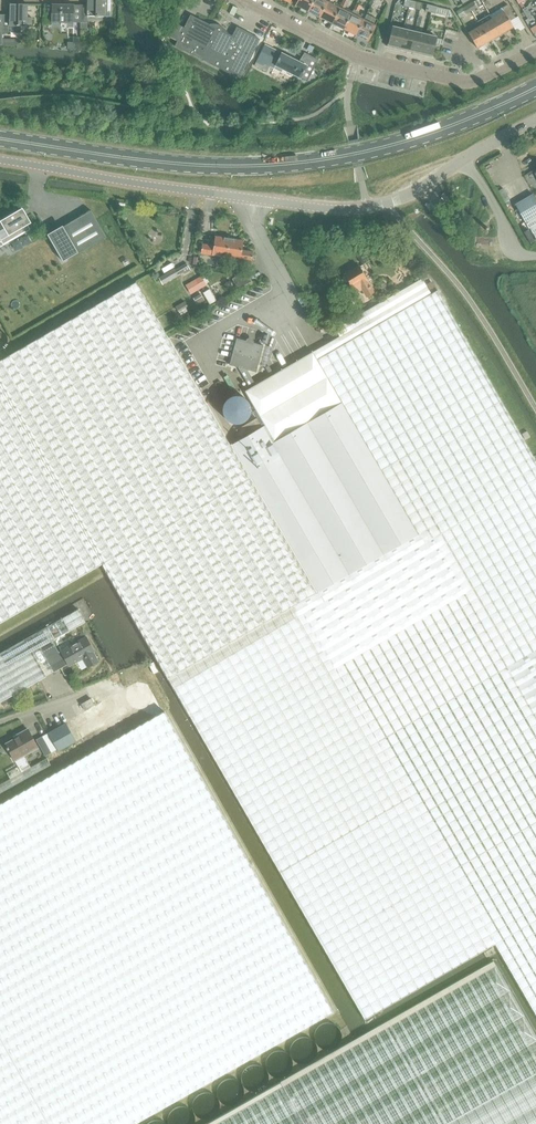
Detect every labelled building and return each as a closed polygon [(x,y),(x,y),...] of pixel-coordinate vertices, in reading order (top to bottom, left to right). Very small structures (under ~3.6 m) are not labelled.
[(82,23),(87,23),(88,17),(105,17),(110,18),(110,0),(88,0),(88,5),(82,5),(82,23)] [(308,11),(314,0),(298,0),(296,5),(308,11)] [(320,17),(328,0),(314,0),(308,11),(320,17)] [(332,23),(343,0),(328,0),(320,17),(332,23)] [(344,29),(352,13),(344,9),(349,0),(343,0),(332,23),(344,29)] [(522,1),(519,3),(528,18),(532,15),(526,5),(525,6),(522,1)] [(473,2),(468,5),(472,11),(477,8),(473,2)] [(344,29),(355,35),(364,19),(358,16),(360,13),(358,12),(361,6),(357,3),(352,13),(344,29)] [(3,15),(3,33),(10,33),(20,33),(20,26),(31,27),(32,18),(27,17),(28,4),(10,4),(10,15),(3,15)] [(52,5),(52,23),(82,23),(82,5),(68,5),(68,4),(63,4),(63,5),(52,5)] [(466,14),(472,11),(468,5),(463,8),(466,14)] [(509,5),(490,15),(501,34),(514,27),(511,21),(517,18),(509,5)] [(438,7),(436,14),(451,17),(449,10),(438,7)] [(460,10),(456,12),(460,18),(466,14),(463,8),(460,10)] [(369,9),(364,19),(355,35),(368,41),(376,26),(368,22),(373,12),(369,9)] [(490,14),(478,21),(490,41),(501,34),(490,15),(490,14)] [(175,47),(203,61),(221,26),(218,25),(214,25),(209,25),(190,15),(184,28),(175,24),(168,37),(177,42),(175,47)] [(477,48),(490,41),(478,21),(475,23),(475,29),(469,33),(477,48)] [(223,27),(221,26),(203,61),(240,79),(261,39),(237,27),(232,36),(228,34),(226,30),(223,27)] [(395,46),(400,47),(404,29),(393,27),(388,46),(395,47),(395,46)] [(404,50),(410,51),(415,32),(404,29),(400,47),(404,48),(404,50)] [(417,51),(422,52),(426,34),(415,32),(410,51),(417,53),(417,51)] [(437,37),(426,34),(422,52),(426,53),(426,55),(433,56),(437,37)] [(308,82),(318,63),(303,56),(300,62),(276,51),(275,54),(264,49),(255,67),(267,73),(270,67),(281,73),(282,70),(308,82)] [(507,186),(498,191),(505,202),(514,197),(507,186)] [(514,206),(528,229),(529,229),(535,241),(535,202),(532,196),(514,206)] [(436,207),(429,211),(432,216),(433,215),(439,211),(436,207)] [(30,230),(19,210),(0,221),(0,247),(30,230)] [(91,210),(89,212),(54,232),(55,234),(51,236),(49,233),(47,235),(63,261),(64,260),(64,259),(67,258),(68,260),(106,237),(91,210)] [(528,230),(524,232),(530,244),(535,241),(528,230)] [(201,254),(227,258),(230,239),(215,237),(214,247),(202,245),(201,254)] [(244,242),(230,239),(227,258),(252,262),(254,253),(243,251),(244,242)] [(398,258),(405,251),(399,246),(393,253),(398,258)] [(194,257),(193,264),(200,266),(201,258),(194,257)] [(183,272),(184,274),(191,270),(188,264),(177,270),(176,270),(160,278),(163,283),(183,272)] [(367,298),(375,293),(359,266),(351,271),(351,270),(345,273),(346,274),(344,275),(355,294),(363,290),(367,298)] [(239,290),(252,282),(246,272),(233,280),(239,290)] [(201,276),(186,285),(191,294),(207,285),(201,276)] [(102,564),(365,1019),(495,944),(535,1015),(535,462),(437,290),(431,294),(422,278),(335,328),(340,336),(313,352),(419,534),(364,566),(316,593),(230,445),(136,282),(0,361),(0,623),(102,564)] [(210,289),(203,293),(210,304),(216,300),(210,289)] [(201,294),(193,299),(197,305),(205,301),(201,294)] [(185,301),(176,307),(181,315),(187,311),(185,308),(188,306),(185,301)] [(237,338),(229,365),(238,367),(247,370),(256,372),(264,345),(254,343),(246,341),(237,338)] [(265,425),(230,445),(316,593),(364,566),(419,534),(313,352),(256,385),(247,370),(238,367),(250,388),(245,391),(265,425)] [(0,653),(0,702),(46,677),(32,652),(40,647),(53,640),(85,622),(78,609),(0,653)] [(53,640),(40,648),(46,659),(53,655),(61,668),(68,664),(69,665),(69,666),(83,659),(88,668),(99,662),(94,653),(94,652),(86,638),(61,651),(60,652),(53,640)] [(85,710),(94,705),(91,699),(81,704),(85,710)] [(333,1012),(164,712),(0,804),(0,1123),(134,1123),(333,1012)] [(59,752),(77,742),(66,723),(48,733),(49,734),(48,734),(57,750),(58,750),(59,752)] [(15,761),(38,748),(28,730),(19,735),(20,737),(6,745),(7,748),(6,749),(8,752),(9,751),(15,761)] [(45,757),(57,750),(48,734),(36,741),(45,757)] [(50,765),(46,759),(21,773),(18,766),(7,773),(10,779),(0,785),(0,793),(50,765)] [(486,951),(489,956),(495,952),(492,947),(486,951)] [(493,961),(206,1123),(535,1123),(535,1037),(493,961)]
